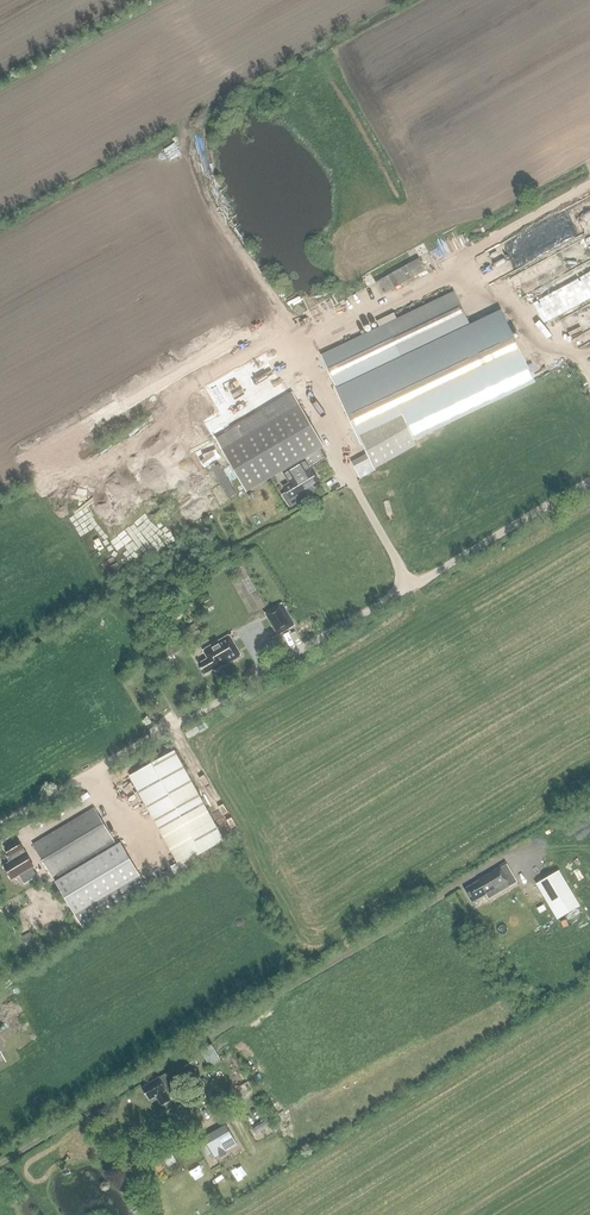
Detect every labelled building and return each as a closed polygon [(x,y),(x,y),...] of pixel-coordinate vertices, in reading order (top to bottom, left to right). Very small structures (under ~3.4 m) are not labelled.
[(407,265),(376,283),(383,295),(414,278),(426,271),(419,258),(407,265)] [(417,445),(413,437),(532,380),(501,313),(471,328),(454,292),(321,355),(374,469),(417,445)] [(284,471),(305,458),(324,446),(293,393),(215,438),(246,492),(284,471)] [(196,448),(200,465),(220,460),(216,444),(196,448)] [(305,458),(284,471),(290,480),(292,484),(284,489),(287,493),(283,495),(290,507),(315,491),(313,487),(320,483),(305,458)] [(204,604),(208,610),(214,607),(211,600),(204,604)] [(294,625),(282,604),(266,614),(278,634),(294,625)] [(215,671),(241,655),(229,635),(203,650),(208,659),(199,664),(205,674),(214,669),(215,671)] [(224,841),(175,751),(130,776),(178,863),(171,866),(175,874),(190,866),(188,861),(224,841)] [(117,845),(95,807),(33,844),(52,877),(58,873),(61,878),(55,882),(75,914),(140,875),(121,843),(117,845)] [(5,848),(12,860),(4,865),(12,879),(19,875),(24,884),(37,876),(32,867),(33,866),(18,840),(5,848)] [(479,881),(465,889),(472,902),(486,894),(489,899),(511,886),(499,865),(477,878),(479,881)] [(581,907),(559,871),(537,885),(558,920),(581,907)] [(209,1067),(220,1061),(212,1044),(201,1050),(209,1067)] [(179,1077),(198,1066),(192,1056),(172,1067),(179,1077)] [(166,1074),(159,1078),(142,1088),(149,1100),(156,1096),(162,1106),(171,1101),(165,1091),(166,1090),(173,1086),(166,1074)] [(240,1095),(240,1084),(229,1084),(229,1095),(240,1095)] [(251,1136),(270,1129),(264,1116),(246,1123),(251,1136)] [(234,1138),(211,1151),(212,1153),(215,1157),(219,1154),(221,1157),(226,1154),(225,1151),(237,1144),(234,1138)] [(160,1212),(171,1207),(164,1192),(154,1197),(160,1212)]
